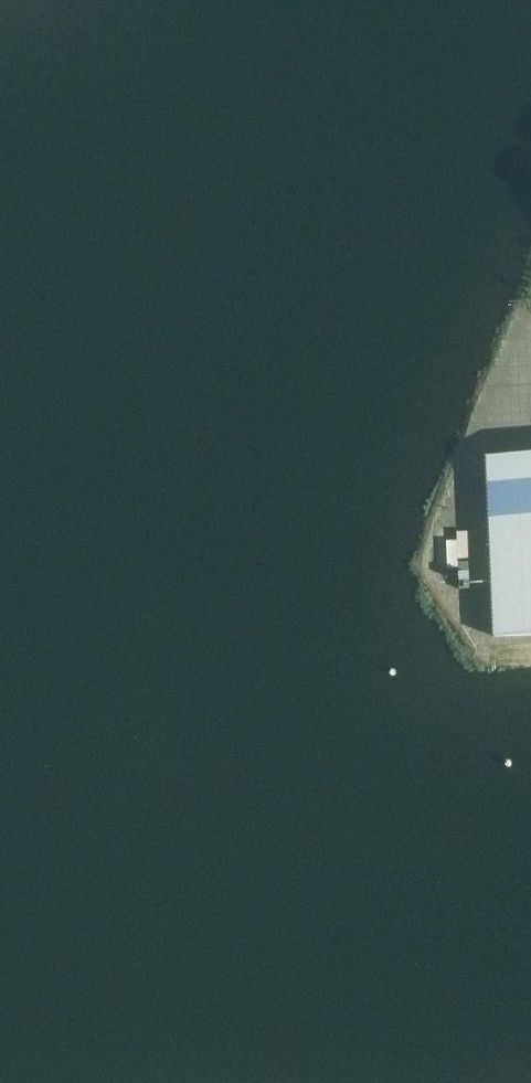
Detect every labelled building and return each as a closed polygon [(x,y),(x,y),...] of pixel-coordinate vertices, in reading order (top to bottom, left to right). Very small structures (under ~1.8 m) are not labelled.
[(494,637),(530,635),(530,456),(487,458),(494,637)]
